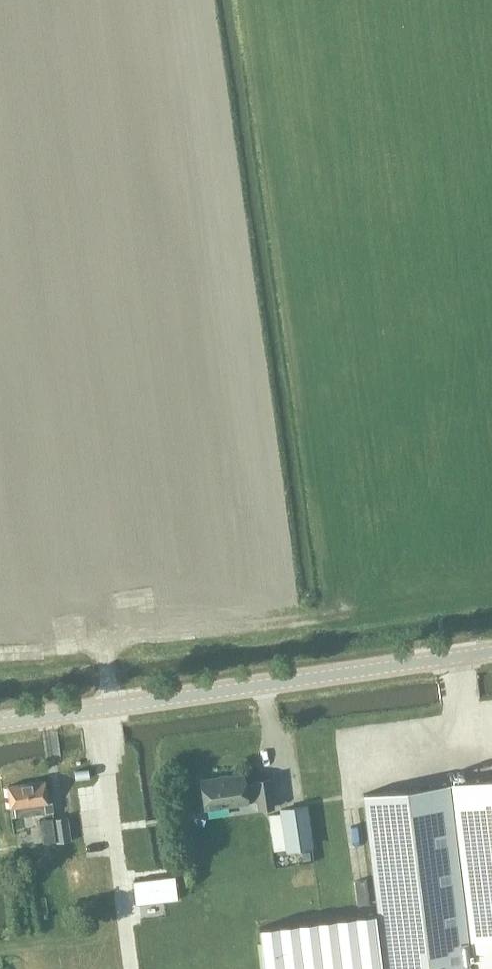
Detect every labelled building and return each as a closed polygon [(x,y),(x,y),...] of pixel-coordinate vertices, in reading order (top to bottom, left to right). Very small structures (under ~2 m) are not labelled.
[(475,667),(475,683),(491,682),(491,667),(475,667)] [(243,774),(201,780),(205,809),(207,809),(210,825),(233,822),(231,805),(247,803),(247,798),(257,796),(259,809),(273,807),(269,779),(255,781),(255,783),(245,785),(243,774)] [(377,913),(258,927),(263,968),(491,968),(491,778),(363,794),(377,913)] [(71,857),(65,815),(46,818),(41,781),(7,785),(14,837),(46,832),(50,860),(71,857)] [(46,782),(50,805),(58,804),(54,781),(46,782)] [(279,812),(268,814),(273,849),(285,848),(285,851),(313,847),(307,804),(279,808),(279,812)] [(177,899),(175,875),(133,880),(136,904),(177,899)]
